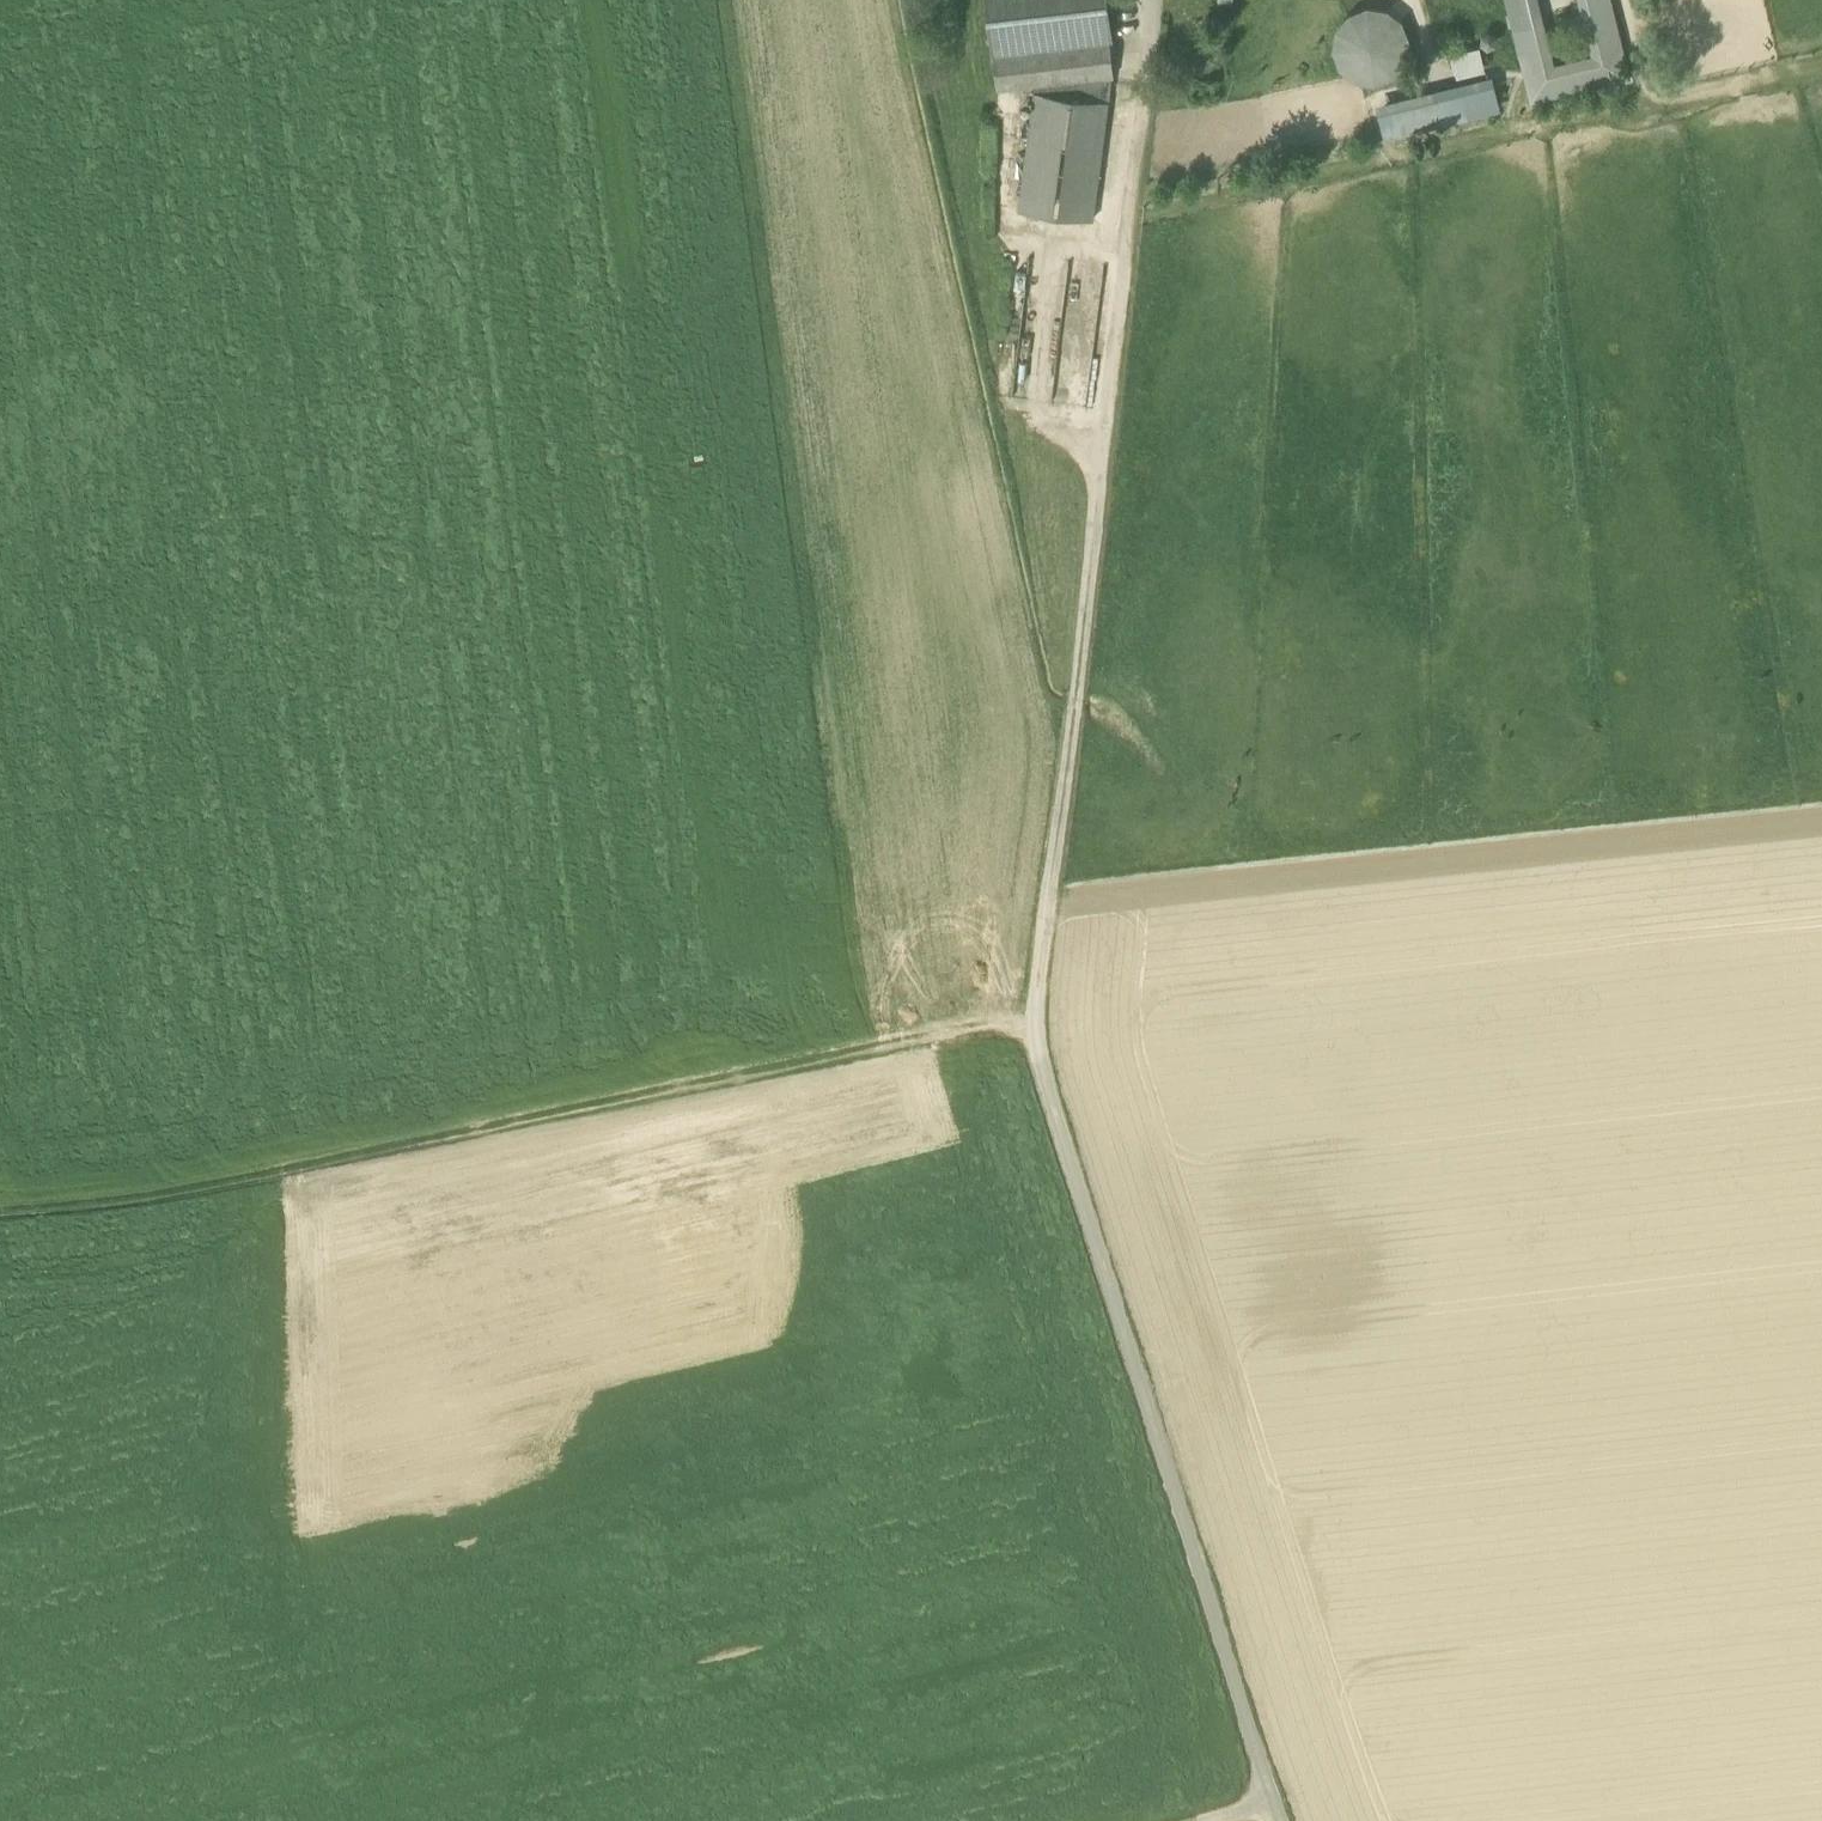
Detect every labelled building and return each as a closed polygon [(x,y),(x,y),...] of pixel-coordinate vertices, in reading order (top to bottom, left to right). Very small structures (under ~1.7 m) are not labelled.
[(993,51),(1110,38),(1112,37),(1108,0),(987,0),(993,51)] [(1532,100),(1629,76),(1610,0),(1588,0),(1604,61),(1547,75),(1528,0),(1507,0),(1532,100)] [(1547,75),(1604,61),(1588,0),(1578,0),(1591,54),(1554,63),(1539,0),(1528,0),(1547,75)] [(1356,78),(1375,81),(1393,74),(1405,59),(1408,40),(1401,23),(1386,11),(1367,8),(1349,15),(1338,29),(1335,48),(1341,66),(1356,78)] [(998,89),(1036,85),(1112,76),(1112,77),(1114,77),(1110,38),(993,51),(997,89),(998,89)] [(1455,53),(1459,71),(1482,65),(1478,48),(1455,53)] [(1093,220),(1112,77),(1112,76),(1036,85),(1019,211),(1093,220)] [(1376,104),(1382,129),(1491,104),(1485,78),(1376,104)]
